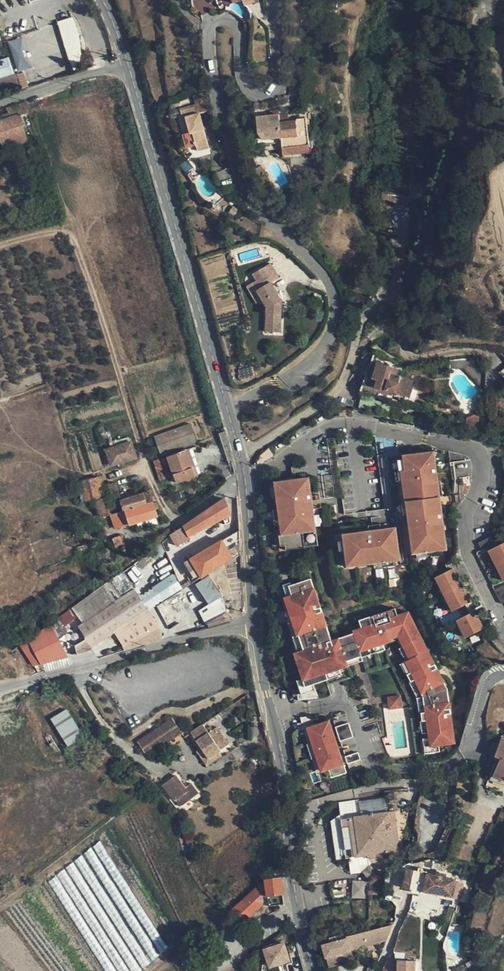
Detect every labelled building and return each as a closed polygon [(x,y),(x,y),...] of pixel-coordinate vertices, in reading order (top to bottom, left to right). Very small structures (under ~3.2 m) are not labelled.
[(61,19),(70,67),(84,65),(75,16),(61,19)] [(23,36),(8,40),(18,72),(32,67),(23,36)] [(15,73),(10,55),(0,59),(0,78),(15,73)] [(30,85),(26,73),(18,75),(22,87),(30,85)] [(8,79),(0,81),(0,94),(11,91),(8,79)] [(24,103),(7,108),(10,119),(0,122),(0,129),(8,153),(28,146),(18,116),(27,113),(24,103)] [(209,146),(200,112),(196,113),(194,104),(181,108),(183,116),(186,116),(190,131),(192,131),(197,148),(209,146)] [(301,136),(299,119),(281,122),(280,117),(257,120),(259,134),(268,133),(269,141),(279,139),(284,138),(301,136)] [(299,118),(299,119),(301,136),(284,138),(279,139),(281,151),(309,147),(305,117),(299,118)] [(268,133),(259,134),(259,135),(259,136),(264,141),(269,141),(268,133)] [(303,156),(309,147),(281,151),(282,158),(303,156)] [(269,264),(256,271),(265,286),(257,291),(263,299),(269,309),(270,330),(283,330),(281,301),(270,283),(278,277),(269,264)] [(265,286),(256,271),(252,275),(255,281),(247,287),(257,303),(263,299),(257,291),(265,286)] [(400,369),(382,364),(379,376),(373,395),(396,402),(402,376),(398,376),(400,369)] [(430,413),(432,406),(408,399),(406,406),(430,413)] [(162,456),(192,445),(185,426),(154,436),(162,456)] [(136,457),(131,442),(107,449),(112,464),(136,457)] [(193,447),(192,445),(162,456),(163,458),(168,456),(186,450),(193,447)] [(438,477),(441,476),(437,449),(403,454),(404,458),(405,470),(400,470),(402,482),(405,482),(414,481),(431,480),(438,477)] [(195,475),(186,450),(168,456),(177,482),(195,475)] [(276,479),(276,484),(277,497),(274,497),(275,508),(276,521),(277,531),(280,530),(282,545),(282,549),(316,546),(314,528),(313,519),(312,502),(319,501),(319,492),(311,492),(309,476),(276,479)] [(450,547),(441,476),(438,477),(431,480),(414,481),(405,482),(402,482),(403,491),(404,502),(407,501),(410,520),(410,522),(413,521),(414,523),(409,524),(412,552),(450,547)] [(77,482),(82,504),(84,504),(96,502),(106,500),(111,515),(115,514),(125,511),(153,502),(150,491),(138,495),(136,491),(132,492),(133,497),(123,499),(123,497),(120,498),(115,482),(103,486),(99,477),(77,482)] [(227,516),(223,498),(185,526),(186,529),(183,530),(185,533),(188,532),(189,534),(227,516)] [(96,502),(99,510),(101,517),(106,516),(111,515),(106,500),(96,502)] [(125,511),(129,525),(154,517),(157,516),(158,516),(154,506),(156,505),(156,501),(153,502),(125,511)] [(401,522),(410,520),(407,501),(404,502),(401,502),(402,509),(399,509),(401,522)] [(276,521),(275,508),(268,509),(269,522),(276,521)] [(115,514),(119,528),(129,525),(125,511),(115,514)] [(321,518),(313,519),(314,528),(322,527),(321,518)] [(364,535),(363,535),(366,546),(371,565),(372,565),(394,562),(398,562),(395,527),(379,529),(380,533),(370,534),(370,528),(363,528),(364,535)] [(238,555),(239,531),(221,541),(232,558),(238,555)] [(366,546),(363,535),(357,535),(356,531),(341,533),(345,568),(371,565),(366,546)] [(113,538),(116,546),(123,543),(120,535),(113,538)] [(232,558),(221,541),(191,559),(202,577),(232,558)] [(491,551),(488,544),(474,551),(478,558),(491,551)] [(494,549),(497,555),(502,553),(499,547),(494,549)] [(497,555),(486,561),(501,590),(503,588),(503,552),(502,553),(497,555)] [(197,581),(202,577),(191,559),(185,562),(197,581)] [(395,568),(394,562),(372,565),(373,571),(395,568)] [(125,570),(71,610),(95,644),(153,608),(125,570)] [(451,578),(448,580),(453,590),(457,588),(451,578)] [(314,684),(330,680),(328,673),(342,669),(350,667),(342,640),(335,642),(316,580),(298,585),(294,587),(296,595),(291,597),(288,598),(292,612),(296,611),(299,621),(297,622),(306,650),(302,651),(305,659),(299,661),(305,680),(307,687),(314,684)] [(453,590),(448,580),(433,587),(450,621),(465,614),(459,602),(453,590)] [(287,585),(291,597),(296,595),(294,587),(298,585),(297,582),(287,585)] [(503,602),(503,594),(491,600),(495,607),(503,602)] [(459,602),(465,614),(469,612),(462,600),(459,602)] [(495,607),(498,613),(503,610),(503,602),(495,607)] [(167,627),(155,610),(133,624),(143,640),(160,635),(168,632),(168,631),(168,630),(168,629),(167,627)] [(355,632),(356,635),(361,653),(386,646),(385,643),(392,641),(391,638),(402,635),(409,648),(408,649),(414,661),(409,664),(415,675),(411,677),(415,685),(419,682),(428,699),(452,690),(425,640),(411,614),(400,618),(398,610),(362,621),(364,628),(355,632)] [(234,611),(213,619),(215,625),(236,619),(234,611)] [(292,612),(291,613),(294,623),(297,622),(299,621),(296,611),(292,612)] [(302,651),(306,650),(297,622),(294,623),(292,624),(300,652),(302,651)] [(462,647),(478,639),(472,628),(469,622),(454,630),(462,647)] [(50,624),(26,642),(38,659),(70,652),(50,624)] [(472,628),(478,639),(481,637),(476,627),(472,628)] [(356,635),(342,640),(350,667),(364,663),(361,653),(356,635)] [(414,661),(408,649),(402,652),(409,664),(414,661)] [(300,652),(296,653),(299,661),(305,659),(302,651),(300,652)] [(415,675),(409,664),(403,667),(422,702),(428,699),(419,682),(415,685),(411,677),(415,675)] [(328,673),(330,680),(344,675),(342,669),(328,673)] [(298,682),(302,695),(316,691),(314,684),(307,687),(305,680),(298,682)] [(388,695),(389,708),(403,707),(402,694),(388,695)] [(460,745),(453,704),(429,708),(430,715),(426,716),(427,723),(431,723),(433,735),(434,739),(435,749),(444,747),(460,745)] [(68,708),(52,718),(69,746),(85,736),(68,708)] [(430,715),(429,708),(423,709),(427,736),(433,735),(431,723),(427,723),(426,716),(430,715)] [(302,717),(304,728),(310,726),(314,725),(312,715),(302,717)] [(330,721),(314,725),(310,726),(313,741),(310,742),(314,757),(317,756),(321,771),(326,770),(328,778),(344,774),(338,752),(335,752),(331,738),(334,737),(330,721)] [(150,738),(170,730),(167,723),(147,731),(150,738)] [(203,724),(190,732),(197,741),(202,749),(208,758),(229,744),(218,727),(213,730),(211,728),(210,727),(206,729),(203,724)] [(350,725),(336,729),(340,744),(353,740),(350,725)] [(172,737),(170,730),(150,738),(152,745),(172,737)] [(435,749),(434,739),(427,740),(430,756),(445,754),(444,747),(435,749)] [(197,741),(190,746),(195,754),(202,749),(197,741)] [(314,757),(310,742),(306,743),(310,758),(314,757)] [(357,754),(343,757),(345,765),(359,762),(357,754)] [(503,756),(498,754),(485,782),(503,791),(503,778),(496,774),(503,756)] [(503,756),(496,774),(503,778),(503,756)] [(192,781),(187,785),(177,773),(163,785),(181,807),(201,791),(192,781)] [(382,824),(380,809),(375,810),(379,838),(380,846),(388,845),(385,824),(382,824)] [(375,810),(352,814),(356,839),(359,838),(360,842),(379,838),(375,810)] [(380,846),(379,838),(360,842),(359,838),(356,839),(352,814),(340,816),(345,852),(354,851),(354,853),(381,849),(380,846)] [(354,853),(355,856),(389,851),(388,845),(380,846),(381,849),(354,853)] [(432,872),(408,866),(403,887),(428,893),(432,872)] [(267,896),(267,898),(274,896),(276,907),(285,905),(280,877),(264,880),(264,884),(258,884),(237,907),(247,918),(261,905),(263,901),(262,897),(267,896)] [(288,904),(283,877),(280,877),(285,905),(288,904)] [(421,910),(422,908),(425,898),(412,895),(410,903),(409,907),(421,910)] [(274,896),(267,898),(269,908),(276,907),(274,896)] [(394,924),(322,944),(327,959),(353,951),(354,950),(354,949),(388,939),(394,924)] [(290,959),(286,944),(278,946),(278,945),(266,949),(271,966),(290,959)] [(353,951),(327,959),(329,966),(355,958),(353,951)]
